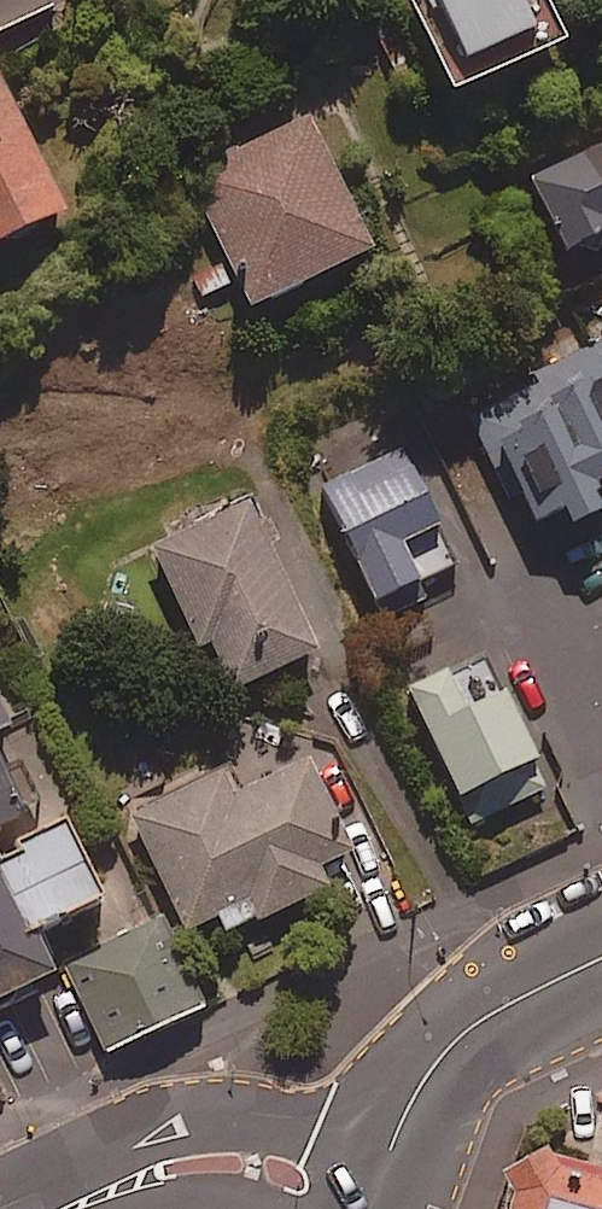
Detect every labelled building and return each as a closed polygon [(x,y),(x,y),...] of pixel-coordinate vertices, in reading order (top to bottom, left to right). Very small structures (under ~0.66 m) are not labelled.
[(410,3),(454,97),(557,49),(535,0),(416,0),(410,3)] [(1,68),(0,68),(0,247),(69,215),(1,68)] [(375,250),(310,114),(191,171),(256,307),(375,250)] [(572,162),(568,153),(527,171),(566,255),(601,238),(601,148),(572,162)] [(542,378),(545,383),(474,415),(504,481),(512,477),(544,546),(601,519),(596,508),(601,506),(601,351),(542,378)] [(459,565),(405,449),(326,486),(380,602),(459,565)] [(320,653),(252,501),(151,546),(198,651),(214,644),(235,691),(320,653)] [(552,787),(492,654),(413,690),(474,823),(552,787)] [(0,706),(0,732),(10,727),(0,706)] [(29,816),(0,755),(0,830),(29,816)] [(350,856),(311,761),(238,792),(228,769),(130,810),(181,932),(221,915),(229,933),(332,890),(322,868),(350,856)] [(72,829),(0,863),(0,1004),(58,976),(38,935),(107,903),(72,829)] [(210,1007),(169,918),(68,964),(108,1053),(210,1007)] [(598,1160),(596,1168),(549,1154),(520,1172),(509,1208),(601,1208),(601,1161),(598,1160)]
